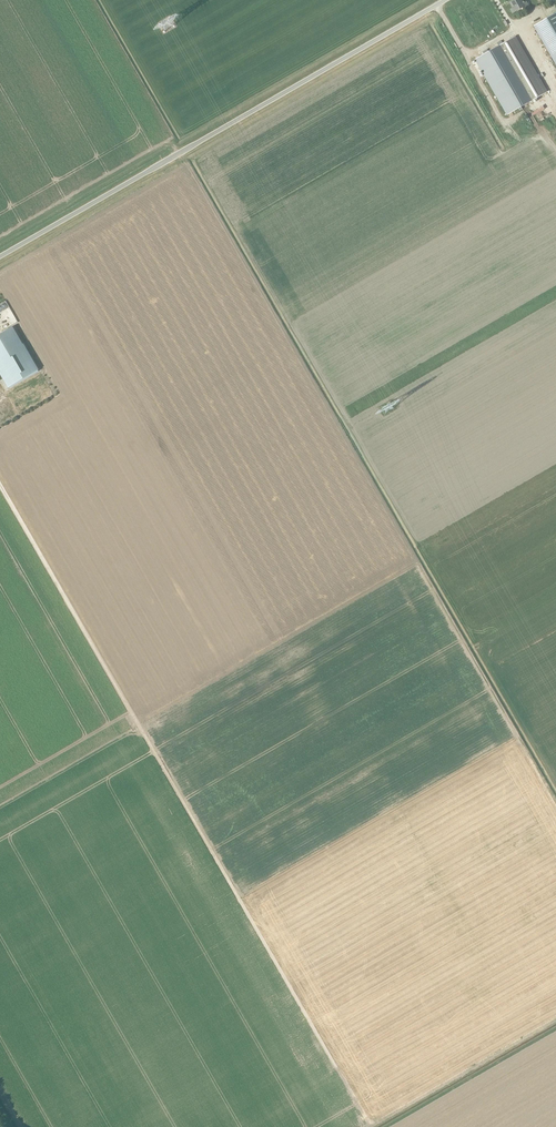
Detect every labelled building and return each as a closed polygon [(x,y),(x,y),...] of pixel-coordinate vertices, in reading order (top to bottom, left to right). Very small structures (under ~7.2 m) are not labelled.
[(530,8),(526,0),(522,2),(521,0),(513,0),(509,2),(512,8),(510,10),(512,13),(524,6),(526,10),(530,8)] [(555,66),(555,65),(555,13),(533,26),(555,66)] [(508,115),(547,92),(515,37),(475,61),(508,115)] [(38,371),(13,327),(0,334),(0,373),(9,387),(38,371)]
